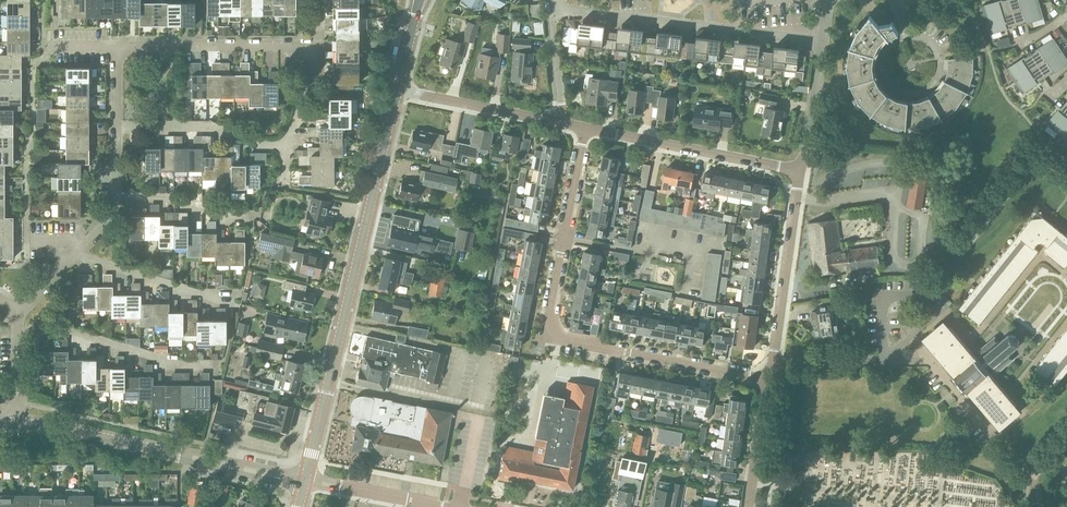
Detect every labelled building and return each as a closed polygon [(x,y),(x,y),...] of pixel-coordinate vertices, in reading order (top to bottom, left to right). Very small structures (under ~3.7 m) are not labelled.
[(58,17),(72,17),(72,0),(57,0),(58,17)] [(72,17),(86,17),(86,0),(72,0),(72,17)] [(86,17),(99,17),(99,0),(86,0),(86,17)] [(99,17),(113,17),(113,0),(99,0),(99,17)] [(113,17),(126,17),(126,0),(113,0),(113,17)] [(126,17),(138,17),(140,17),(139,2),(140,2),(140,0),(126,0),(126,17)] [(140,2),(139,2),(140,17),(138,17),(139,25),(154,25),(154,2),(153,2),(153,0),(140,0),(140,2)] [(206,14),(218,14),(218,0),(206,0),(206,14)] [(218,14),(229,14),(229,0),(218,0),(218,14)] [(229,14),(229,21),(239,21),(239,14),(240,14),(240,0),(229,0),(229,14)] [(240,14),(251,14),(251,0),(240,0),(240,14)] [(251,14),(262,14),(262,0),(251,0),(251,14)] [(262,14),(272,14),(272,0),(262,0),(262,14)] [(272,14),(283,14),(283,0),(272,0),(272,14)] [(283,14),(295,14),(295,0),(283,0),(283,14)] [(986,20),(1013,12),(1009,0),(1005,0),(999,2),(999,1),(982,6),(986,20)] [(1040,4),(1038,0),(1009,0),(1013,12),(1040,4)] [(6,1),(6,14),(29,14),(29,1),(6,1)] [(167,2),(154,2),(154,25),(158,25),(167,25),(167,2)] [(180,2),(167,2),(167,25),(170,25),(181,25),(180,2)] [(180,2),(181,25),(194,25),(194,2),(180,2)] [(1040,4),(1013,12),(1017,25),(1026,22),(1027,23),(1044,18),(1040,4)] [(335,7),(335,18),(357,17),(357,7),(335,7)] [(1050,13),(1053,17),(1058,13),(1054,9),(1050,13)] [(1017,25),(1013,12),(986,20),(990,34),(1007,29),(1007,27),(1017,25)] [(29,14),(6,14),(6,27),(29,27),(29,14)] [(847,66),(850,84),(851,85),(858,101),(872,114),(888,124),(906,128),(924,127),(942,120),(957,108),(967,92),(973,75),(973,56),(948,59),(948,71),(945,81),(938,91),(930,97),(919,102),(908,102),(897,100),(888,95),(880,86),(875,77),(873,65),(874,55),(879,44),(886,36),(887,38),(899,32),(893,23),(879,25),(871,16),(858,30),(850,47),(847,66)] [(335,18),(335,29),(358,29),(357,17),(335,18)] [(468,22),(462,39),(473,42),(478,25),(468,22)] [(511,26),(510,36),(514,36),(514,32),(519,32),(520,23),(513,22),(513,26),(511,26)] [(590,46),(592,25),(579,23),(579,28),(572,28),(569,51),(577,52),(578,45),(590,46)] [(590,46),(609,48),(611,32),(604,31),(605,26),(592,25),(590,46)] [(218,26),(218,30),(218,35),(229,35),(229,26),(218,26)] [(29,41),(29,27),(6,27),(6,41),(29,41)] [(609,48),(629,51),(631,29),(618,28),(618,33),(611,32),(609,48)] [(335,29),(335,39),(358,39),(358,29),(335,29)] [(640,60),(647,61),(650,37),(643,36),(644,31),(631,29),(629,51),(641,52),(640,60)] [(1058,29),(1053,32),(1056,37),(1061,34),(1058,29)] [(655,58),(667,59),(670,34),(657,33),(657,38),(650,37),(647,61),(655,62),(655,58)] [(496,49),(496,51),(500,52),(508,52),(509,35),(497,34),(496,49)] [(680,57),(687,58),(689,42),(682,41),(683,36),(670,34),(667,59),(666,61),(672,62),(675,62),(679,60),(680,58),(680,57)] [(687,58),(706,60),(709,39),(696,37),(696,43),(689,42),(687,58)] [(446,38),(444,47),(442,46),(440,53),(442,54),(439,64),(456,69),(459,60),(461,61),(466,44),(446,38)] [(530,40),(513,38),(512,48),(516,48),(516,52),(513,52),(511,80),(530,81),(533,53),(527,53),(527,49),(530,49),(530,40)] [(1039,49),(1031,54),(1038,66),(1061,50),(1053,38),(1038,48),(1039,49)] [(335,39),(335,50),(358,50),(358,39),(335,39)] [(706,60),(726,63),(728,47),(721,46),(722,40),(709,39),(706,60)] [(6,41),(6,55),(21,55),(21,56),(29,56),(29,41),(6,41)] [(726,63),(746,65),(748,44),(735,42),(735,47),(728,47),(726,63)] [(761,45),(748,44),(746,65),(757,67),(756,74),(764,75),(767,51),(760,50),(761,45)] [(479,53),(475,75),(494,78),(496,70),(497,70),(498,68),(500,57),(499,57),(500,52),(496,51),(496,49),(482,47),(480,53),(479,53)] [(772,68),(784,70),(787,48),(774,47),(774,52),(767,51),(764,75),(771,76),(772,68)] [(800,50),(787,48),(784,70),(796,71),(795,79),(803,80),(806,56),(799,55),(800,50)] [(335,50),(335,62),(358,61),(358,50),(335,50)] [(1045,77),(1054,71),(1054,72),(1066,64),(1066,59),(1061,50),(1038,66),(1045,77)] [(1013,78),(1015,81),(1038,66),(1031,54),(1022,60),(1021,59),(1006,69),(1010,74),(1013,78)] [(6,55),(0,55),(0,69),(21,68),(21,56),(21,55),(6,55)] [(335,62),(335,72),(358,72),(358,61),(335,62)] [(625,69),(626,61),(621,61),(618,63),(617,68),(625,69)] [(191,97),(206,97),(206,74),(199,74),(198,62),(192,62),(192,75),(191,75),(191,97)] [(206,97),(221,97),(221,62),(214,62),(214,74),(206,74),(206,97)] [(221,97),(235,97),(235,74),(227,75),(227,62),(221,62),(221,97)] [(243,74),(235,74),(235,97),(249,97),(248,70),(249,70),(249,62),(242,62),(243,74)] [(1045,77),(1038,66),(1015,81),(1023,93),(1038,84),(1037,82),(1045,77)] [(21,82),(21,68),(0,69),(0,82),(21,82)] [(66,68),(66,82),(88,81),(88,68),(66,68)] [(610,76),(621,77),(622,70),(611,69),(610,76)] [(255,70),(249,70),(248,70),(249,97),(249,105),(263,105),(263,83),(256,83),(255,70)] [(277,82),(277,71),(277,70),(270,70),(270,71),(268,71),(268,83),(263,83),(263,105),(277,105),(277,82)] [(358,84),(358,72),(335,72),(335,84),(358,84)] [(586,73),(585,87),(588,88),(587,102),(607,105),(608,99),(616,100),(618,81),(611,81),(611,80),(593,78),(593,74),(586,73)] [(645,99),(652,100),(654,89),(654,86),(655,74),(650,73),(649,82),(651,82),(651,86),(646,85),(645,92),(630,90),(627,111),(643,113),(645,99)] [(88,81),(66,82),(66,95),(88,95),(88,81)] [(0,82),(0,95),(21,95),(21,82),(0,82)] [(661,90),(654,89),(652,100),(652,103),(659,104),(657,118),(673,120),(675,98),(660,96),(661,90)] [(778,96),(762,93),(760,102),(766,104),(763,117),(766,118),(762,135),(773,137),(774,139),(776,140),(779,140),(781,139),(782,137),(782,134),(780,132),(784,111),(775,110),(778,96)] [(12,109),(21,109),(21,95),(0,95),(0,109),(12,109)] [(66,95),(66,109),(88,108),(88,95),(66,95)] [(350,113),(350,98),(315,99),(315,108),(328,108),(328,113),(350,113)] [(1058,133),(1066,122),(1066,105),(1065,103),(1059,111),(1058,110),(1046,124),(1058,133)] [(706,107),(696,106),(693,126),(719,129),(720,125),(731,127),(734,110),(707,106),(706,107)] [(88,108),(66,109),(66,122),(88,122),(88,108)] [(12,123),(12,109),(0,109),(0,123),(12,123)] [(351,128),(350,113),(328,113),(328,121),(316,121),(316,127),(316,128),(342,127),(342,128),(351,128)] [(88,135),(88,122),(66,122),(66,135),(88,135)] [(1058,133),(1066,141),(1066,122),(1058,133)] [(0,123),(0,137),(12,137),(12,123),(0,123)] [(320,141),(342,141),(342,128),(342,127),(316,128),(316,127),(307,127),(307,133),(320,133),(320,141)] [(455,146),(452,161),(461,163),(463,155),(477,158),(478,151),(487,153),(488,148),(491,131),(474,128),(470,144),(456,141),(455,146)] [(414,131),(410,146),(428,150),(428,147),(443,150),(440,163),(451,165),(455,146),(441,143),(443,135),(421,130),(421,131),(419,131),(419,132),(414,131)] [(546,142),(555,143),(557,134),(548,132),(546,142)] [(518,137),(504,134),(503,141),(502,141),(500,149),(515,152),(518,137)] [(88,135),(66,135),(66,149),(88,149),(88,135)] [(145,148),(144,148),(145,171),(159,170),(159,148),(152,148),(151,135),(145,135),(145,148)] [(159,148),(159,170),(174,170),(173,135),(167,135),(167,147),(159,148)] [(180,135),(173,135),(174,170),(188,170),(188,147),(180,147),(180,135)] [(202,135),(195,135),(195,147),(188,147),(188,170),(201,170),(202,170),(202,135)] [(217,179),(216,156),(209,156),(208,135),(202,135),(202,170),(201,170),(202,179),(217,179)] [(0,137),(0,149),(12,150),(12,137),(0,137)] [(523,138),(520,153),(526,154),(527,155),(530,139),(523,138)] [(308,149),(308,155),(308,156),(334,155),(334,156),(342,156),(342,141),(320,141),(320,149),(308,149)] [(231,152),(231,144),(224,144),(224,156),(216,156),(217,179),(230,179),(231,152)] [(231,144),(231,152),(230,179),(230,187),(245,187),(245,165),(238,165),(238,144),(231,144)] [(534,156),(541,157),(557,160),(560,147),(544,144),(542,151),(535,150),(534,156)] [(4,164),(12,164),(12,150),(0,149),(0,164),(4,164)] [(66,149),(66,163),(80,163),(80,164),(88,164),(88,149),(66,149)] [(245,165),(245,187),(259,187),(259,164),(259,152),(253,152),(253,165),(245,165)] [(491,158),(502,160),(503,155),(492,152),(491,158)] [(334,170),(334,156),(334,155),(308,156),(308,155),(299,155),(299,162),(311,162),(311,170),(334,170)] [(604,156),(601,169),(617,172),(620,159),(604,156)] [(541,157),(539,170),(555,173),(558,174),(560,165),(557,165),(557,160),(541,157)] [(66,163),(57,163),(57,176),(80,176),(80,164),(80,163),(66,163)] [(648,178),(651,165),(644,164),(641,177),(642,177),(648,178)] [(526,168),(521,167),(518,179),(524,180),(526,168)] [(667,167),(662,189),(668,191),(670,182),(677,184),(680,170),(667,167)] [(928,169),(914,167),(908,206),(921,208),(928,169)] [(615,185),(617,172),(601,169),(598,182),(615,185)] [(334,184),(334,170),(311,170),(311,177),(299,177),(299,184),(311,184),(311,185),(334,184)] [(552,186),(555,173),(539,170),(536,183),(552,186)] [(680,170),(677,184),(685,186),(683,194),(689,195),(694,173),(680,170)] [(400,188),(399,193),(400,193),(399,195),(399,196),(416,200),(418,192),(429,195),(431,186),(454,191),(457,178),(425,171),(422,184),(418,183),(410,181),(410,183),(403,181),(401,188),(400,188)] [(714,199),(716,192),(715,192),(719,175),(705,172),(702,189),(709,190),(708,198),(714,199)] [(473,173),(471,181),(478,183),(480,174),(473,173)] [(715,192),(716,192),(728,194),(732,178),(719,175),(715,192)] [(80,176),(57,176),(57,190),(80,190),(80,176)] [(728,194),(741,197),(745,180),(732,178),(728,194)] [(522,188),(524,180),(518,179),(517,184),(512,183),(510,191),(516,192),(517,187),(522,188)] [(741,197),(754,200),(755,200),(758,183),(745,180),(741,197)] [(552,186),(536,183),(531,182),(529,195),(533,196),(550,199),(552,186)] [(615,185),(598,182),(596,195),(612,199),(614,191),(621,192),(622,187),(615,185)] [(752,210),(751,216),(759,218),(760,212),(761,210),(761,208),(762,207),(765,204),(768,202),(772,186),(758,183),(755,200),(754,200),(752,210)] [(643,206),(649,208),(651,208),(655,191),(646,189),(643,206)] [(57,203),(80,203),(80,190),(57,190),(57,203)] [(513,205),(516,192),(510,191),(508,204),(513,205)] [(596,195),(593,208),(610,211),(612,199),(596,195)] [(533,196),(531,209),(547,212),(550,199),(533,196)] [(328,233),(332,220),(326,219),(327,215),(326,214),(329,201),(312,197),(309,211),(308,210),(306,220),(309,220),(306,232),(321,236),(322,231),(328,233)] [(686,198),(683,215),(688,216),(691,216),(694,200),(686,198)] [(57,203),(57,217),(80,217),(80,203),(57,203)] [(637,216),(640,204),(634,203),(633,208),(630,207),(628,214),(637,216)] [(130,239),(145,239),(145,216),(137,216),(137,204),(130,204),(130,217),(130,216),(130,239)] [(152,216),(145,216),(145,239),(158,239),(159,239),(159,212),(160,212),(159,204),(152,204),(152,216)] [(646,221),(649,208),(643,206),(640,220),(646,221)] [(588,220),(591,220),(607,224),(614,225),(616,212),(610,211),(593,208),(592,207),(591,212),(589,213),(588,220)] [(547,212),(531,209),(524,208),(523,214),(530,215),(528,222),(545,225),(547,212)] [(656,209),(651,208),(649,208),(646,221),(653,222),(656,209)] [(662,210),(656,209),(653,222),(659,224),(662,210)] [(668,212),(662,210),(659,224),(666,225),(668,212)] [(166,212),(160,212),(159,212),(159,239),(158,239),(158,247),(173,248),(173,225),(166,225),(166,212)] [(173,248),(187,248),(187,221),(188,221),(188,212),(181,212),(181,225),(173,225),(173,248)] [(675,213),(668,212),(666,225),(672,226),(675,213)] [(681,214),(675,213),(672,226),(679,228),(681,214)] [(388,235),(388,236),(390,237),(388,244),(413,250),(414,246),(450,254),(453,242),(417,234),(420,220),(399,215),(394,214),(389,235),(388,235)] [(683,215),(681,214),(679,228),(685,229),(688,216),(683,215)] [(710,215),(709,220),(713,221),(720,222),(723,223),(725,214),(724,214),(723,218),(710,215)] [(725,214),(723,223),(725,223),(725,220),(736,223),(737,217),(725,214)] [(691,216),(688,216),(685,229),(691,230),(694,217),(691,216)] [(4,217),(4,218),(0,218),(0,231),(13,231),(13,217),(4,217)] [(701,218),(694,217),(691,230),(698,232),(701,218)] [(1031,218),(1018,235),(1034,248),(1038,243),(1042,242),(1047,246),(1060,230),(1043,217),(1031,218)] [(525,229),(526,222),(505,218),(504,224),(525,229)] [(707,219),(701,218),(698,232),(704,233),(707,219)] [(709,220),(707,219),(704,233),(710,234),(713,221),(709,220)] [(879,267),(878,259),(877,255),(877,246),(848,250),(848,252),(841,252),(837,219),(808,223),(815,275),(879,267)] [(605,237),(607,224),(591,220),(588,234),(605,237)] [(194,221),(188,221),(187,221),(187,248),(187,256),(201,256),(201,233),(194,233),(194,221)] [(201,256),(215,256),(215,229),(216,229),(216,221),(209,221),(209,233),(201,233),(201,256)] [(720,222),(713,221),(710,234),(717,236),(720,222)] [(723,223),(720,222),(717,236),(724,237),(726,223),(725,223),(723,223)] [(753,236),(770,238),(772,224),(755,222),(754,229),(746,228),(745,235),(749,235),(753,236)] [(523,239),(524,232),(503,228),(501,239),(508,241),(509,236),(523,239)] [(222,229),(216,229),(215,229),(215,256),(215,264),(230,264),(230,241),(222,241),(222,229)] [(237,241),(230,241),(230,264),(244,264),(244,241),(244,229),(237,229),(237,241)] [(460,230),(456,247),(469,250),(473,233),(460,230)] [(1043,251),(1054,259),(1066,243),(1066,236),(1060,230),(1047,246),(1043,251)] [(0,231),(0,245),(13,245),(13,231),(0,231)] [(270,235),(261,233),(257,248),(274,252),(273,258),(289,261),(288,261),(290,257),(298,259),(295,273),(307,276),(308,273),(318,276),(319,275),(319,274),(320,273),(321,269),(320,268),(322,258),(317,257),(318,255),(317,255),(308,253),(307,255),(291,251),(294,240),(293,240),(270,235)] [(747,248),(752,249),(769,251),(770,238),(753,236),(749,235),(747,248)] [(1018,235),(1009,245),(1030,262),(1038,251),(1034,248),(1018,235)] [(632,241),(615,238),(614,245),(631,248),(632,241)] [(515,252),(522,253),(539,256),(540,249),(542,248),(543,244),(541,243),(542,243),(525,239),(525,240),(521,243),(519,244),(517,244),(515,252)] [(1054,259),(1065,268),(1066,265),(1066,243),(1054,259)] [(13,259),(13,245),(0,245),(0,259),(13,259)] [(1009,245),(1001,255),(1022,272),(1030,262),(1009,245)] [(752,249),(750,262),(767,265),(769,251),(752,249)] [(483,259),(491,261),(493,252),(485,250),(483,259)] [(585,251),(582,265),(599,268),(601,254),(585,251)] [(630,255),(613,251),(612,258),(628,261),(630,255)] [(708,252),(707,260),(721,262),(722,254),(708,252)] [(536,269),(539,256),(522,253),(520,266),(536,269)] [(1001,255),(993,266),(1013,283),(1022,272),(1001,255)] [(386,257),(382,272),(413,279),(414,273),(405,271),(406,262),(386,257)] [(707,260),(706,266),(720,268),(721,262),(707,260)] [(740,274),(748,275),(765,278),(767,265),(750,262),(749,269),(740,268),(740,274)] [(582,265),(580,277),(596,281),(598,273),(605,275),(606,269),(599,268),(582,265)] [(534,282),(536,269),(520,266),(517,278),(534,282)] [(993,266),(984,276),(1005,293),(1013,283),(993,266)] [(253,271),(248,270),(244,287),(249,288),(253,271)] [(413,279),(382,272),(379,287),(394,290),(396,282),(402,283),(411,285),(413,279)] [(705,272),(704,279),(718,281),(719,274),(705,272)] [(78,287),(82,287),(82,309),(97,309),(97,287),(90,287),(89,274),(77,275),(78,287)] [(105,286),(97,287),(97,309),(111,309),(111,283),(112,283),(112,274),(105,274),(105,286)] [(215,274),(215,288),(229,288),(229,278),(224,278),(224,284),(222,284),(222,274),(215,274)] [(432,279),(431,284),(429,293),(442,296),(444,286),(445,280),(446,277),(433,274),(432,279)] [(748,275),(746,288),(746,289),(763,291),(765,278),(748,275)] [(984,276),(976,287),(996,304),(1005,293),(984,276)] [(516,285),(515,291),(531,295),(534,295),(535,288),(534,287),(533,286),(534,282),(517,278),(512,277),(511,282),(512,284),(516,285)] [(580,277),(577,290),(594,294),(596,281),(580,277)] [(704,279),(703,286),(717,287),(718,281),(704,279)] [(310,311),(313,296),(302,293),(304,285),(286,281),(284,288),(292,289),(289,306),(295,307),(294,309),(301,310),(301,309),(310,311)] [(111,317),(126,317),(126,295),(118,295),(118,283),(112,283),(111,283),(111,309),(111,317)] [(126,317),(139,317),(140,317),(140,291),(140,283),(133,283),(133,295),(126,295),(126,317)] [(254,296),(263,299),(266,285),(257,283),(254,296)] [(716,294),(717,287),(703,286),(702,292),(716,294)] [(976,287),(967,297),(988,314),(996,304),(976,287)] [(761,304),(763,291),(746,289),(746,288),(743,288),(741,301),(744,302),(744,301),(761,304)] [(591,306),(594,294),(577,290),(574,303),(591,306)] [(146,291),(140,291),(140,317),(139,317),(140,326),(154,326),(154,303),(146,303),(146,291)] [(154,326),(168,326),(168,299),(169,299),(169,291),(162,291),(162,303),(154,303),(154,326)] [(531,295),(515,291),(512,305),(528,308),(531,295)] [(715,301),(716,294),(702,292),(702,298),(715,301)] [(398,311),(407,313),(410,301),(395,297),(393,304),(376,300),(372,319),(395,324),(398,311)] [(967,297),(959,308),(979,325),(988,314),(967,297)] [(168,334),(183,334),(182,311),(175,311),(175,299),(169,299),(168,299),(168,326),(168,334)] [(190,311),(182,311),(183,334),(196,334),(197,334),(197,308),(197,299),(190,299),(190,311)] [(605,301),(603,309),(609,310),(611,302),(605,301)] [(590,313),(601,315),(603,309),(591,306),(574,303),(572,317),(588,320),(590,313)] [(526,321),(528,308),(512,305),(505,304),(505,308),(511,310),(509,317),(526,321)] [(622,305),(621,312),(614,311),(611,327),(624,330),(629,307),(622,305)] [(739,307),(726,305),(725,311),(738,313),(739,307)] [(832,316),(831,309),(826,305),(820,306),(816,311),(812,312),(813,319),(817,318),(818,324),(814,329),(815,335),(820,339),(835,337),(839,332),(836,315),(832,316)] [(637,332),(640,316),(634,315),(635,308),(629,307),(624,330),(637,332)] [(203,308),(197,308),(197,334),(196,334),(196,343),(211,343),(211,320),(203,320),(203,308)] [(211,320),(211,343),(225,342),(225,320),(225,308),(218,308),(218,320),(211,320)] [(609,310),(603,309),(601,315),(600,322),(607,323),(609,310)] [(654,312),(653,318),(650,335),(663,337),(666,321),(659,320),(660,314),(654,312)] [(308,322),(268,313),(263,332),(304,341),(308,322)] [(736,319),(735,329),(756,332),(758,316),(743,314),(743,320),(736,319)] [(650,335),(653,318),(640,316),(637,332),(650,335)] [(525,327),(526,321),(509,317),(507,330),(523,334),(523,333),(525,334),(526,327),(525,327)] [(679,324),(676,340),(689,342),(692,326),(685,325),(686,318),(681,317),(679,324)] [(679,324),(666,321),(663,337),(676,340),(679,324)] [(692,326),(689,342),(702,345),(706,329),(699,327),(700,322),(693,321),(692,326)] [(239,322),(236,334),(246,337),(248,324),(239,322)] [(1019,412),(943,323),(924,339),(948,366),(955,375),(953,376),(960,384),(967,392),(968,390),(1000,428),(1019,412)] [(428,330),(409,326),(407,334),(426,338),(428,330)] [(754,347),(756,332),(735,329),(734,337),(722,336),(721,343),(716,342),(715,348),(727,350),(728,344),(754,347)] [(521,347),(523,334),(507,330),(504,343),(521,347)] [(983,355),(994,366),(994,367),(992,369),(996,373),(1014,358),(1009,353),(1018,346),(1019,340),(1015,335),(1008,334),(1000,342),(995,337),(978,351),(981,356),(983,355)] [(367,335),(363,356),(391,362),(390,366),(389,371),(425,379),(425,380),(426,380),(425,387),(437,390),(439,383),(446,353),(432,350),(367,335)] [(1052,348),(1066,360),(1066,343),(1060,338),(1052,348)] [(38,374),(53,374),(53,366),(53,351),(45,351),(45,339),(38,339),(38,351),(38,374)] [(53,366),(53,374),(67,374),(67,366),(67,347),(67,339),(60,339),(60,348),(58,348),(58,351),(53,351),(53,366)] [(284,345),(258,339),(256,347),(282,353),(284,345)] [(483,344),(482,348),(482,349),(499,352),(500,345),(484,342),(483,344)] [(73,347),(67,347),(67,366),(67,374),(67,382),(82,382),(82,366),(82,359),(74,359),(73,347)] [(89,359),(82,359),(82,366),(82,382),(95,382),(96,382),(95,366),(95,356),(96,356),(96,347),(89,347),(89,359)] [(256,347),(254,354),(280,360),(282,353),(256,347)] [(1043,358),(1064,375),(1066,371),(1066,360),(1052,348),(1043,358)] [(245,355),(242,366),(248,368),(251,357),(245,355)] [(514,378),(518,357),(510,355),(506,376),(514,378)] [(110,391),(110,368),(102,368),(102,356),(96,356),(95,356),(95,366),(96,382),(95,382),(95,391),(110,391)] [(110,368),(110,391),(123,391),(124,391),(124,366),(124,364),(124,356),(118,356),(117,368),(110,368)] [(389,371),(390,366),(391,362),(363,356),(360,368),(362,369),(382,373),(382,370),(386,371),(386,370),(389,371)] [(1037,366),(1034,369),(1055,386),(1064,375),(1043,358),(1037,366)] [(304,364),(285,359),(281,373),(300,378),(304,364)] [(131,364),(124,364),(124,366),(124,391),(123,391),(123,399),(139,399),(139,377),(131,377),(131,364)] [(153,364),(146,364),(146,377),(139,377),(139,399),(152,399),(152,373),(153,373),(153,364)] [(385,390),(389,371),(386,370),(386,371),(382,370),(382,373),(362,369),(360,368),(356,383),(385,390)] [(203,385),(195,385),(195,408),(210,407),(209,372),(203,372),(203,385)] [(297,392),(300,378),(281,373),(281,374),(274,372),(273,379),(275,379),(274,386),(273,386),(297,392)] [(632,375),(619,372),(615,388),(623,390),(622,397),(628,398),(629,391),(632,375)] [(159,373),(153,373),(152,373),(152,399),(152,408),(167,408),(167,385),(159,385),(159,373)] [(167,408),(181,408),(180,373),(175,373),(175,385),(167,385),(167,408)] [(186,373),(180,373),(181,408),(195,408),(195,385),(186,385),(186,373)] [(645,377),(632,375),(629,391),(642,393),(645,377)] [(642,393),(655,396),(658,380),(645,377),(642,393)] [(222,379),(214,379),(214,394),(222,394),(222,386),(222,385),(222,379)] [(249,379),(247,386),(272,392),(273,386),(274,386),(249,379)] [(680,401),(683,384),(684,385),(685,381),(671,379),(671,382),(668,398),(675,400),(674,406),(680,407),(681,401),(680,401)] [(671,382),(658,380),(655,396),(661,397),(660,403),(667,405),(668,398),(671,382)] [(545,401),(540,431),(535,452),(504,446),(498,478),(517,482),(518,478),(572,489),(593,386),(568,381),(564,398),(558,397),(557,403),(545,401)] [(680,401),(681,401),(689,402),(687,410),(692,411),(694,403),(697,387),(684,385),(683,384),(680,401)] [(710,390),(697,387),(694,403),(706,406),(704,416),(711,417),(715,396),(709,395),(710,390)] [(240,390),(236,405),(217,400),(212,422),(235,427),(236,419),(242,421),(242,420),(273,427),(273,428),(287,431),(288,431),(292,428),(289,423),(290,421),(295,418),(292,414),(293,407),(279,404),(280,401),(268,398),(268,397),(246,392),(240,390)] [(722,411),(727,412),(727,411),(744,414),(746,401),(737,400),(737,396),(730,395),(728,403),(724,403),(722,411)] [(410,404),(392,401),(364,396),(363,397),(361,396),(359,397),(357,397),(355,398),(354,400),(353,401),(352,403),(351,405),(351,407),(351,409),(352,411),(353,413),(354,414),(356,415),(357,416),(360,417),(360,418),(353,417),(352,424),(356,425),(351,451),(373,455),(374,451),(441,464),(450,414),(452,414),(453,412),(414,405),(413,407),(410,406),(410,404)] [(612,415),(615,398),(608,397),(605,414),(612,415)] [(639,411),(637,417),(646,418),(648,408),(640,406),(639,411)] [(655,420),(663,422),(665,411),(657,409),(655,420)] [(673,413),(665,411),(663,422),(672,423),(673,413)] [(727,411),(727,412),(725,424),(742,427),(744,414),(727,411)] [(725,424),(723,438),(740,440),(742,427),(725,424)] [(659,428),(656,441),(679,446),(682,433),(659,428)] [(634,433),(630,452),(646,455),(650,436),(634,433)] [(738,453),(740,440),(723,438),(722,450),(721,451),(738,453)] [(736,466),(738,453),(721,451),(722,450),(713,449),(711,463),(720,464),(736,466)] [(640,483),(641,477),(644,462),(622,458),(619,473),(622,473),(621,480),(619,480),(618,488),(617,488),(614,504),(619,505),(619,506),(630,506),(631,501),(636,502),(640,483)] [(693,459),(692,466),(702,468),(708,469),(709,461),(693,459)] [(719,475),(719,479),(734,482),(736,473),(720,470),(719,475)] [(684,485),(673,482),(671,491),(656,488),(654,496),(652,496),(651,504),(653,505),(652,506),(679,506),(684,485)] [(220,483),(217,493),(226,495),(228,485),(220,483)] [(701,506),(693,505),(697,488),(687,486),(684,499),(689,500),(688,506),(701,506)] [(202,490),(191,487),(188,503),(190,503),(198,505),(199,505),(202,490)] [(39,506),(52,506),(52,495),(52,488),(39,488),(39,495),(39,506)] [(65,495),(65,506),(79,506),(79,489),(79,488),(65,488),(65,495)] [(79,506),(93,506),(93,504),(93,495),(84,495),(84,489),(79,489),(79,506)] [(11,495),(0,495),(0,506),(11,506),(11,495)] [(11,506),(24,506),(25,495),(11,495),(11,506)] [(39,495),(25,495),(24,506),(39,506),(39,495)] [(65,495),(52,495),(52,506),(65,506),(65,495)] [(106,504),(106,506),(119,506),(119,504),(120,504),(120,498),(112,498),(112,504),(106,504)] [(120,504),(119,504),(119,506),(132,506),(132,504),(133,504),(133,498),(125,498),(125,504),(120,504)] [(159,504),(159,506),(177,506),(177,498),(165,498),(165,504),(159,504)] [(716,499),(712,498),(711,502),(702,500),(701,506),(715,506),(716,499)] [(132,504),(132,506),(146,506),(145,499),(139,499),(139,504),(133,504),(132,504)] [(145,499),(146,506),(159,506),(159,504),(153,504),(153,499),(145,499)] [(736,506),(728,505),(728,501),(716,499),(715,506),(736,506)]
